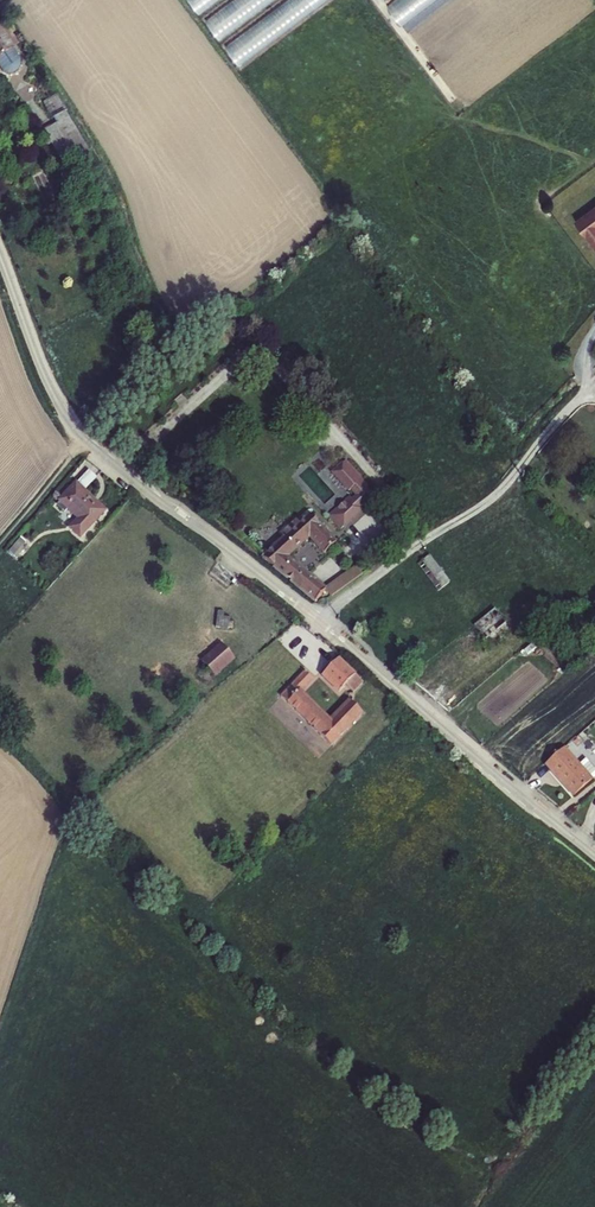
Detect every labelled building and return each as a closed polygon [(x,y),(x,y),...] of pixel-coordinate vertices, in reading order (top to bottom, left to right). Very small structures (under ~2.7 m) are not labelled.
[(216,0),(191,0),(199,12),(216,0)] [(274,0),(234,0),(206,20),(220,39),(274,0)] [(284,35),(282,32),(327,0),(290,0),(226,46),(241,67),(284,35)] [(388,4),(401,23),(435,0),(394,0),(388,4)] [(2,87),(7,90),(12,89),(17,86),(19,81),(19,75),(11,64),(12,64),(0,46),(0,85),(2,87)] [(65,165),(91,152),(70,109),(55,116),(59,123),(47,129),(65,165)] [(594,251),(594,212),(576,226),(594,251)] [(348,469),(335,481),(351,499),(353,498),(358,504),(354,507),(352,505),(330,524),(342,537),(364,518),(362,516),(374,505),(367,497),(370,495),(348,469)] [(69,533),(78,541),(102,514),(81,495),(94,481),(88,476),(58,510),(66,516),(67,513),(78,523),(69,533)] [(285,546),(265,563),(316,606),(327,595),(290,563),(310,543),(327,560),(337,551),(311,522),(302,532),(298,527),(282,542),(285,546)] [(20,537),(11,553),(19,557),(28,542),(20,537)] [(421,570),(469,632),(476,627),(429,564),(421,570)] [(334,604),(351,589),(344,581),(327,595),(334,604)] [(507,638),(492,618),(477,629),(492,649),(507,638)] [(203,662),(216,677),(235,660),(223,645),(203,662)] [(339,663),(324,679),(341,696),(346,690),(354,698),(364,686),(339,663)] [(280,698),(312,730),(331,748),(361,716),(351,705),(332,726),(301,696),(321,677),(311,666),(280,698)] [(407,670),(403,674),(408,681),(413,677),(407,670)] [(561,756),(544,772),(571,802),(589,786),(575,772),(561,756)] [(589,786),(594,781),(594,780),(582,766),(575,772),(589,786)]
